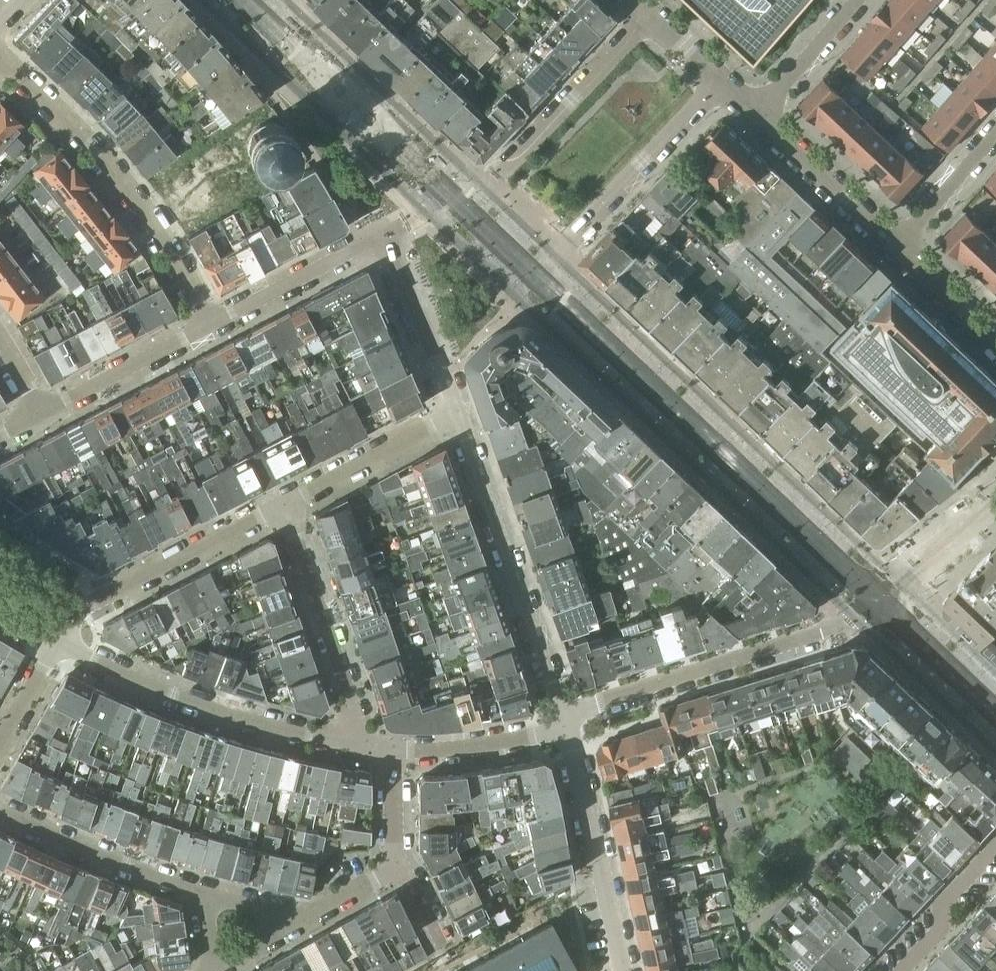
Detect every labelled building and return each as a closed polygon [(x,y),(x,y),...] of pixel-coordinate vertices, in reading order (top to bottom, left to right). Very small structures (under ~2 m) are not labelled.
[(28,52),(59,21),(64,15),(78,0),(50,0),(13,38),(28,52)] [(78,0),(64,15),(71,22),(84,6),(78,0)] [(96,17),(101,12),(112,0),(78,0),(84,6),(91,13),(96,17)] [(135,10),(145,0),(112,0),(101,12),(96,17),(112,32),(117,27),(118,28),(124,22),(135,10)] [(139,43),(154,29),(181,1),(180,0),(145,0),(135,10),(124,22),(139,37),(132,43),(135,47),(139,43)] [(326,21),(345,0),(314,0),(312,2),(311,4),(322,17),(326,21)] [(342,36),(368,9),(360,2),(362,0),(345,0),(326,21),(330,25),(342,36)] [(358,51),(405,1),(406,0),(391,0),(375,16),(368,9),(342,36),(358,51)] [(390,82),(459,9),(450,1),(449,0),(437,0),(406,32),(374,66),(390,82)] [(450,1),(459,9),(464,14),(473,4),(468,0),(451,0),(450,1)] [(570,6),(599,34),(605,27),(614,18),(595,0),(575,0),(570,6)] [(755,64),(810,0),(688,0),(755,64)] [(887,3),(914,26),(929,9),(918,0),(890,0),(887,3)] [(929,9),(937,0),(918,0),(929,9)] [(962,8),(968,13),(976,4),(971,0),(969,0),(962,8)] [(154,29),(139,43),(155,61),(197,18),(181,1),(154,29)] [(358,51),(374,66),(406,32),(398,24),(413,9),(405,1),(358,51)] [(995,7),(989,1),(981,10),(987,16),(995,7)] [(887,3),(872,20),(899,44),(914,26),(887,3)] [(490,18),(491,18),(502,29),(503,30),(516,18),(503,5),(490,18)] [(570,6),(555,21),(584,49),(593,40),(599,34),(570,6)] [(475,8),(466,16),(475,25),(477,27),(486,18),(475,8)] [(968,13),(962,8),(954,17),(960,22),(968,13)] [(390,82),(407,97),(475,25),(466,16),(464,14),(459,9),(390,82)] [(520,18),(525,23),(534,14),(529,9),(520,18)] [(87,21),(100,35),(105,30),(92,16),(87,21)] [(518,16),(511,24),(519,32),(526,25),(518,16)] [(536,32),(540,37),(569,64),(584,49),(555,21),(551,17),(536,32)] [(161,86),(174,75),(185,66),(213,36),(197,18),(155,61),(147,69),(150,72),(161,86)] [(502,29),(491,18),(480,29),(490,39),(491,40),(502,29)] [(872,20),(857,37),(884,61),(899,44),(872,20)] [(28,52),(43,66),(72,35),(59,21),(28,52)] [(74,33),(81,40),(93,28),(85,21),(74,33)] [(117,27),(112,32),(118,40),(121,43),(130,52),(135,47),(132,43),(139,37),(124,22),(118,28),(117,27)] [(407,97),(422,112),(490,39),(480,29),(477,27),(475,25),(407,97)] [(967,27),(959,36),(965,41),(973,32),(967,27)] [(106,39),(115,49),(121,43),(118,40),(112,32),(106,39)] [(58,81),(88,48),(88,47),(81,40),(74,33),(72,35),(43,66),(58,81)] [(940,33),(932,42),(938,48),(946,39),(940,33)] [(198,82),(201,85),(230,56),(224,48),(213,36),(185,66),(174,75),(187,91),(198,82)] [(965,41),(959,36),(951,45),(958,50),(965,41)] [(540,37),(526,52),(554,80),(569,64),(540,37)] [(884,61),(857,37),(841,55),(850,63),(846,69),(856,78),(864,85),(884,61)] [(422,112),(435,125),(482,75),(476,69),(497,46),(491,40),(490,39),(422,112)] [(938,48),(932,42),(924,51),(930,57),(938,48)] [(984,57),(995,67),(995,42),(984,57)] [(121,43),(115,49),(125,60),(131,54),(130,52),(121,43)] [(502,58),(511,67),(540,95),(547,89),(546,89),(554,80),(526,52),(516,43),(502,58)] [(59,81),(71,93),(96,67),(102,62),(88,48),(58,81),(59,81)] [(213,100),(216,103),(246,74),(238,64),(230,56),(201,85),(206,91),(199,97),(201,99),(206,106),(213,100)] [(969,74),(995,97),(995,67),(984,57),(969,74)] [(133,68),(143,78),(150,72),(147,69),(140,61),(133,68)] [(937,61),(929,70),(935,75),(943,66),(937,61)] [(83,106),(85,107),(110,81),(96,67),(71,93),(84,105),(83,106)] [(496,83),(502,89),(525,112),(526,111),(534,102),(540,95),(511,67),(496,83)] [(910,68),(902,77),(908,82),(916,73),(910,68)] [(935,75),(929,70),(921,79),(928,84),(935,75)] [(143,78),(156,92),(162,87),(161,86),(150,72),(143,78)] [(223,112),(199,130),(204,137),(223,125),(222,124),(230,120),(248,108),(265,97),(251,81),(246,74),(216,103),(223,112)] [(969,74),(954,91),(981,115),(995,97),(969,74)] [(435,125),(453,141),(480,112),(469,102),(489,81),(482,75),(435,125)] [(908,82),(902,77),(894,86),(900,91),(908,82)] [(866,87),(864,85),(856,78),(848,87),(858,96),(866,87)] [(798,105),(816,122),(841,96),(823,79),(798,105)] [(86,107),(97,120),(124,95),(110,81),(85,107),(85,108),(86,107)] [(169,108),(170,107),(176,103),(162,87),(156,92),(157,94),(157,93),(169,108)] [(109,133),(110,134),(137,109),(144,102),(131,89),(124,95),(97,120),(110,133),(109,133)] [(480,112),(453,141),(456,144),(458,145),(472,158),(473,159),(478,159),(479,159),(480,158),(489,149),(490,149),(523,114),(525,112),(502,89),(493,100),(492,99),(480,112)] [(954,91),(939,108),(966,132),(981,115),(954,91)] [(816,122),(833,137),(858,111),(841,96),(816,122)] [(899,105),(905,110),(913,101),(907,96),(899,105)] [(184,113),(189,117),(193,122),(209,109),(206,106),(201,99),(184,113)] [(877,107),(886,114),(891,108),(882,101),(877,107)] [(189,117),(184,113),(176,103),(170,107),(183,122),(189,117)] [(17,151),(24,144),(14,134),(22,125),(0,104),(0,135),(17,151)] [(891,108),(886,114),(895,122),(900,116),(891,108)] [(966,132),(939,108),(923,126),(950,150),(966,132)] [(111,134),(122,147),(150,124),(139,110),(137,109),(110,134),(111,135),(111,134)] [(833,137),(849,153),(874,127),(858,111),(833,137)] [(133,161),(134,162),(163,139),(155,130),(159,129),(171,119),(165,112),(150,124),(122,147),(134,161),(133,161)] [(285,127),(283,126),(281,125),(279,123),(276,123),(274,122),(271,122),(268,122),(265,122),(263,122),(260,123),(258,125),(255,126),(253,128),(252,130),(250,132),(249,135),(248,137),(247,140),(246,142),(246,145),(246,148),(247,151),(248,153),(249,156),(250,158),(252,160),(254,162),(256,164),(258,165),(261,166),(263,167),(266,168),(269,168),(271,168),(274,168),(277,167),(279,166),(282,165),(284,163),(286,161),(288,159),(289,157),(291,155),(292,152),(292,149),(293,147),(293,144),(293,141),(292,139),(291,136),(290,134),(289,131),(287,129),(285,127)] [(735,259),(797,192),(768,165),(769,164),(725,123),(719,130),(716,127),(706,137),(709,140),(703,146),(713,156),(736,179),(746,188),(734,199),(741,206),(736,211),(737,212),(735,214),(739,218),(734,223),(744,233),(739,238),(734,234),(725,243),(722,247),(735,259)] [(849,153),(866,169),(891,142),(874,127),(849,153)] [(911,136),(920,144),(925,138),(916,130),(911,136)] [(146,175),(159,166),(183,150),(169,133),(163,139),(134,162),(135,163),(136,163),(145,175),(146,175)] [(1,148),(12,158),(17,151),(0,135),(0,150),(1,148)] [(925,138),(920,144),(929,152),(934,146),(925,138)] [(866,169),(883,184),(907,158),(891,142),(866,169)] [(31,167),(34,171),(54,155),(49,149),(37,160),(31,167)] [(34,197),(35,197),(72,168),(59,151),(54,155),(34,171),(42,181),(29,191),(21,198),(26,204),(34,197)] [(31,167),(37,160),(31,155),(0,188),(0,200),(31,167)] [(736,179),(713,156),(702,168),(710,176),(725,190),(736,179)] [(907,158),(883,184),(899,200),(924,174),(907,158)] [(53,195),(61,205),(86,185),(87,184),(73,167),(72,168),(35,197),(40,205),(53,195)] [(311,168),(272,189),(260,195),(269,211),(271,214),(277,225),(330,196),(322,183),(322,182),(313,167),(311,168)] [(674,213),(675,214),(678,217),(698,196),(691,190),(670,170),(640,201),(649,210),(664,223),(674,213)] [(986,181),(995,190),(995,170),(986,181)] [(56,224),(61,231),(99,201),(86,185),(61,205),(68,214),(56,224)] [(755,290),(785,319),(808,340),(821,352),(847,325),(837,315),(833,312),(832,313),(831,312),(832,311),(818,297),(803,283),(788,269),(772,254),(776,249),(777,250),(791,236),(790,235),(815,209),(798,192),(797,192),(735,259),(722,247),(716,253),(742,277),(755,290)] [(4,202),(45,256),(64,281),(71,290),(81,283),(13,196),(4,202)] [(277,225),(280,232),(284,233),(287,238),(338,211),(330,196),(277,225)] [(712,197),(706,204),(705,204),(725,223),(732,216),(712,197)] [(79,228),(87,237),(112,217),(99,201),(61,231),(67,238),(79,228)] [(232,213),(231,213),(261,271),(276,263),(257,227),(251,231),(239,208),(232,212),(232,213)] [(790,235),(791,236),(806,250),(831,223),(815,209),(790,235)] [(338,211),(287,238),(295,253),(330,235),(342,229),(343,229),(345,223),(338,211)] [(683,221),(698,236),(709,246),(716,253),(722,247),(725,243),(718,237),(719,236),(693,211),(683,221)] [(218,220),(232,249),(247,278),(261,271),(231,213),(218,220)] [(255,222),(257,227),(276,263),(295,253),(287,238),(284,233),(280,232),(271,237),(264,225),(266,224),(259,213),(252,218),(255,222)] [(940,239),(958,256),(983,230),(965,213),(940,239)] [(678,217),(675,214),(647,243),(642,248),(607,286),(607,287),(626,305),(629,307),(682,253),(667,238),(683,221),(678,217)] [(82,257),(88,264),(125,234),(126,234),(112,217),(87,237),(94,247),(82,257)] [(584,265),(607,286),(642,248),(647,243),(631,228),(623,221),(622,220),(600,243),(599,244),(596,248),(595,248),(594,248),(594,249),(584,260),(584,265)] [(831,223),(806,250),(820,264),(846,237),(831,223)] [(233,286),(212,242),(204,228),(188,237),(219,293),(233,286)] [(975,272),(995,249),(995,242),(983,230),(958,256),(975,272)] [(125,234),(88,264),(93,270),(105,261),(114,271),(138,251),(125,234)] [(629,307),(674,350),(713,308),(720,301),(734,286),(742,277),(716,253),(709,246),(698,236),(682,253),(629,307)] [(846,237),(820,264),(835,278),(861,252),(846,237)] [(219,238),(212,242),(233,286),(247,278),(232,249),(226,252),(219,238)] [(17,262),(4,245),(0,248),(0,275),(17,262)] [(772,254),(788,269),(792,264),(777,250),(776,249),(772,254)] [(991,287),(995,282),(995,249),(975,272),(991,287)] [(861,252),(835,278),(829,284),(844,298),(850,292),(875,265),(861,252)] [(149,267),(145,259),(132,266),(136,274),(149,267)] [(2,301),(30,279),(17,262),(0,275),(0,299),(2,301)] [(788,269),(803,283),(807,278),(792,264),(788,269)] [(875,265),(850,292),(865,307),(883,288),(891,280),(875,265)] [(125,270),(118,274),(148,330),(161,323),(146,294),(140,297),(125,270)] [(362,272),(301,304),(309,320),(319,315),(341,304),(373,286),(367,274),(366,270),(362,272)] [(125,305),(118,308),(134,338),(148,330),(118,274),(117,273),(110,277),(112,281),(125,305)] [(139,281),(146,294),(161,323),(176,315),(153,273),(139,281)] [(755,290),(742,277),(734,286),(746,299),(755,290)] [(803,283),(818,297),(822,292),(807,278),(803,283)] [(30,279),(2,301),(6,308),(7,307),(15,318),(44,297),(30,279)] [(931,457),(956,480),(984,450),(985,451),(995,440),(995,380),(893,282),(852,325),(832,347),(924,433),(929,428),(939,438),(925,452),(931,457)] [(97,283),(88,288),(119,345),(134,338),(118,308),(112,312),(99,288),(97,283)] [(381,305),(373,286),(341,304),(349,322),(381,305)] [(97,319),(90,323),(105,352),(119,345),(88,288),(82,291),(97,319)] [(822,292),(818,297),(832,311),(837,306),(822,292)] [(674,350),(695,370),(727,336),(742,321),(720,301),(713,308),(674,350)] [(57,331),(61,338),(76,368),(90,360),(65,313),(63,309),(61,305),(60,302),(52,306),(61,321),(64,327),(57,331)] [(65,303),(61,305),(63,309),(65,313),(70,311),(65,303)] [(301,304),(287,312),(302,342),(309,355),(324,347),(322,345),(318,337),(309,320),(301,304)] [(322,345),(324,347),(326,352),(330,350),(341,345),(388,321),(381,305),(349,322),(352,329),(331,340),(322,345)] [(695,370),(717,391),(756,349),(749,342),(740,334),(761,313),(755,307),(742,321),(727,336),(695,370)] [(70,311),(65,313),(90,360),(105,352),(90,323),(84,326),(74,308),(70,311)] [(837,315),(847,325),(852,320),(841,310),(837,315)] [(287,312),(273,319),(295,362),(306,382),(314,378),(311,372),(310,373),(306,364),(303,358),(296,345),(302,342),(287,312)] [(33,318),(31,318),(63,375),(76,368),(61,338),(54,341),(47,328),(40,314),(33,318)] [(309,320),(318,337),(327,332),(319,315),(309,320)] [(63,375),(31,318),(25,322),(17,326),(32,353),(43,373),(47,379),(49,382),(63,375)] [(273,319),(260,326),(274,356),(281,352),(288,366),(295,362),(273,319)] [(717,391),(739,411),(808,340),(785,319),(756,349),(717,391)] [(341,345),(345,352),(345,353),(349,351),(352,359),(394,337),(388,321),(341,345)] [(260,326),(245,334),(267,377),(275,373),(268,359),(274,356),(260,326)] [(514,387),(550,351),(527,329),(525,327),(523,326),(521,326),(519,326),(517,326),(515,326),(488,336),(513,385),(514,387)] [(322,345),(331,340),(327,332),(318,337),(322,345)] [(245,334),(231,341),(246,371),(253,367),(260,381),(267,377),(245,334)] [(466,369),(477,399),(513,385),(488,336),(468,357),(468,358),(467,359),(466,361),(465,363),(465,365),(465,367),(466,369)] [(351,369),(355,377),(401,352),(394,337),(352,359),(356,366),(351,369)] [(739,411),(760,431),(792,399),(793,400),(830,361),(821,352),(808,340),(739,411)] [(231,341),(216,349),(243,398),(250,394),(247,387),(240,374),(246,371),(231,341)] [(216,349),(202,356),(218,386),(225,382),(235,401),(243,398),(216,349)] [(520,416),(567,367),(550,351),(514,387),(517,413),(520,416)] [(373,376),(377,385),(408,368),(401,352),(355,377),(342,384),(345,391),(373,376)] [(202,356),(188,363),(211,406),(219,402),(212,389),(218,386),(202,356)] [(760,431),(783,454),(852,382),(830,361),(793,400),(792,399),(760,431)] [(317,369),(319,375),(333,369),(331,363),(330,362),(317,369)] [(188,363),(175,370),(190,400),(197,396),(204,410),(214,430),(221,426),(217,416),(211,406),(188,363)] [(537,432),(584,383),(567,367),(520,416),(537,432)] [(349,399),(350,401),(358,417),(416,386),(408,368),(377,385),(349,399)] [(333,369),(319,375),(322,382),(330,378),(337,375),(333,369)] [(175,370),(161,378),(184,420),(191,417),(184,403),(190,400),(175,370)] [(322,382),(319,375),(314,378),(306,382),(303,384),(307,390),(307,392),(323,384),(322,382)] [(330,397),(352,440),(366,433),(358,417),(350,401),(342,405),(335,392),(338,391),(333,381),(339,378),(337,375),(330,378),(322,382),(323,384),(326,390),(328,394),(330,397)] [(161,378),(146,385),(162,415),(169,411),(177,426),(177,425),(186,444),(194,441),(190,433),(184,422),(184,420),(161,378)] [(275,391),(274,391),(278,397),(288,392),(291,390),(288,382),(275,390),(275,391)] [(783,454),(805,474),(874,403),(852,382),(783,454)] [(569,462),(616,413),(584,383),(537,432),(544,439),(545,440),(552,446),(569,462)] [(288,392),(293,402),(321,457),(337,448),(320,417),(314,405),(308,409),(299,394),(307,390),(303,384),(291,390),(288,392)] [(146,385),(133,392),(156,435),(163,432),(156,418),(162,415),(146,385)] [(477,399),(486,425),(517,413),(514,387),(513,385),(477,399)] [(358,417),(366,433),(392,419),(423,403),(416,386),(358,417)] [(118,400),(134,429),(141,443),(156,435),(133,392),(118,400)] [(320,417),(337,448),(352,440),(330,397),(328,394),(319,398),(327,413),(320,417)] [(251,413),(247,405),(243,398),(235,401),(243,416),(251,413)] [(105,407),(138,471),(145,467),(152,464),(148,457),(142,460),(135,446),(128,432),(134,429),(118,400),(105,407)] [(211,406),(217,416),(224,412),(219,402),(211,406)] [(290,432),(306,464),(321,457),(293,402),(285,406),(297,429),(290,432)] [(808,477),(828,496),(880,442),(897,425),(874,403),(805,474),(808,477)] [(125,478),(133,474),(138,471),(105,407),(91,414),(107,443),(113,440),(120,454),(128,468),(122,471),(125,478)] [(259,448),(276,480),(291,472),(268,425),(259,407),(251,413),(260,429),(267,444),(259,448)] [(486,425),(497,457),(535,444),(535,443),(544,439),(537,432),(520,416),(517,413),(486,425)] [(581,491),(586,496),(624,455),(619,451),(625,445),(620,440),(632,428),(616,413),(569,462),(570,464),(576,478),(579,486),(581,491)] [(100,447),(107,443),(91,414),(77,422),(108,480),(111,485),(118,481),(111,468),(107,461),(100,447)] [(268,425),(291,472),(306,464),(290,432),(283,436),(276,421),(268,425)] [(95,472),(101,483),(104,489),(105,488),(109,486),(111,485),(108,480),(77,422),(63,429),(86,472),(93,468),(95,472)] [(237,441),(261,488),(276,480),(259,448),(253,452),(246,437),(245,437),(240,426),(232,429),(237,441)] [(201,428),(190,433),(194,441),(205,435),(207,434),(203,427),(201,428)] [(586,496),(590,499),(603,510),(621,490),(658,452),(632,428),(620,440),(625,445),(619,451),(624,455),(586,496)] [(63,429),(49,436),(74,485),(75,485),(82,481),(79,475),(86,472),(63,429)] [(49,436),(35,444),(51,472),(57,469),(64,482),(58,485),(57,483),(61,492),(62,492),(71,487),(74,485),(49,436)] [(497,457),(504,478),(542,465),(538,451),(552,446),(545,440),(544,439),(535,443),(535,444),(497,457)] [(201,449),(196,441),(186,447),(191,455),(201,449)] [(230,463),(247,496),(261,488),(237,441),(231,444),(238,459),(230,463)] [(828,496),(845,512),(871,484),(861,475),(866,469),(869,472),(880,460),(873,453),(882,444),(880,442),(828,496)] [(35,444),(21,451),(36,478),(41,475),(49,490),(52,496),(53,497),(61,492),(57,483),(51,472),(35,444)] [(171,454),(175,451),(171,444),(165,448),(169,455),(171,454)] [(171,454),(204,518),(216,511),(200,479),(201,483),(196,485),(192,478),(194,477),(185,460),(190,458),(184,446),(180,449),(175,451),(171,454)] [(905,446),(895,457),(939,499),(959,483),(956,480),(931,457),(920,468),(915,463),(919,459),(912,452),(913,451),(911,450),(910,451),(905,446)] [(154,452),(158,460),(167,456),(163,447),(154,452)] [(396,471),(379,480),(382,492),(450,468),(443,447),(410,464),(413,471),(399,478),(396,471)] [(21,451),(4,460),(19,488),(36,478),(21,451)] [(621,490),(603,510),(616,523),(636,503),(672,466),(658,452),(621,490)] [(208,457),(231,504),(247,496),(230,463),(222,467),(215,453),(208,457)] [(176,496),(191,525),(204,518),(171,454),(169,455),(167,456),(158,460),(165,474),(168,480),(174,477),(179,485),(178,485),(182,493),(176,496)] [(200,479),(216,511),(231,504),(208,457),(201,460),(203,465),(195,469),(200,479)] [(909,481),(900,492),(922,513),(939,499),(895,457),(887,465),(901,479),(904,476),(909,481)] [(0,462),(0,490),(3,496),(19,488),(4,460),(0,462)] [(150,476),(178,532),(191,525),(176,496),(170,499),(159,477),(165,474),(158,460),(152,464),(145,467),(150,476)] [(504,478),(512,500),(576,478),(570,464),(563,466),(563,472),(547,478),(542,465),(504,478)] [(636,503),(616,523),(632,538),(687,480),(672,466),(636,503)] [(156,506),(150,509),(165,539),(178,532),(150,476),(145,467),(138,471),(133,474),(138,483),(143,481),(156,506)] [(382,492),(387,506),(387,507),(396,503),(393,495),(403,492),(403,493),(419,488),(421,495),(455,484),(450,468),(382,492)] [(845,512),(863,529),(899,491),(880,473),(871,484),(845,512)] [(512,500),(520,522),(558,508),(553,495),(579,486),(576,478),(512,500)] [(313,515),(318,529),(352,518),(380,508),(386,506),(387,506),(384,498),(382,492),(379,480),(365,488),(369,501),(349,508),(345,498),(330,506),(313,515)] [(687,480),(632,538),(648,553),(703,495),(687,480)] [(109,486),(105,488),(109,494),(121,486),(118,481),(111,485),(109,486)] [(393,524),(403,520),(461,500),(455,484),(421,495),(424,503),(409,508),(409,509),(399,513),(396,503),(387,507),(393,524)] [(80,494),(75,485),(74,485),(71,487),(76,495),(79,494),(80,494)] [(79,494),(82,501),(97,493),(94,486),(80,494),(79,494)] [(12,519),(25,512),(18,507),(3,496),(0,490),(0,510),(12,519)] [(49,490),(44,494),(47,499),(48,499),(52,496),(49,490)] [(126,494),(128,498),(146,535),(152,545),(165,539),(150,509),(144,513),(140,505),(133,491),(126,494)] [(899,491),(863,529),(864,530),(876,541),(876,542),(877,542),(884,543),(885,542),(897,532),(899,531),(922,513),(900,492),(899,491)] [(12,519),(28,529),(67,508),(82,501),(79,494),(76,495),(67,500),(52,507),(48,499),(47,499),(32,508),(25,512),(12,519)] [(47,499),(44,494),(30,501),(28,502),(32,508),(47,499)] [(648,553),(665,569),(673,563),(672,562),(720,512),(703,495),(648,553)] [(130,520),(123,523),(138,553),(152,545),(146,535),(128,498),(121,502),(126,512),(130,520)] [(101,507),(103,511),(109,508),(105,499),(97,503),(99,508),(101,507)] [(550,609),(554,618),(612,600),(611,597),(624,593),(639,589),(637,581),(644,579),(656,576),(668,572),(665,569),(648,553),(632,538),(616,523),(603,510),(590,499),(586,502),(589,514),(592,520),(594,528),(599,542),(602,552),(612,578),(614,586),(601,590),(588,595),(550,609)] [(403,520),(404,524),(406,529),(430,520),(433,528),(467,517),(461,500),(403,520)] [(18,507),(25,512),(32,508),(28,502),(18,507)] [(41,538),(78,519),(86,515),(99,508),(97,503),(96,502),(80,509),(70,515),(67,508),(28,529),(41,538)] [(386,506),(380,509),(384,522),(391,520),(386,506)] [(101,512),(104,518),(120,549),(125,559),(138,553),(123,523),(118,526),(114,518),(109,508),(103,511),(101,512)] [(520,522),(527,542),(565,529),(558,508),(520,522)] [(665,569),(668,572),(683,586),(738,528),(720,512),(672,562),(673,563),(665,569)] [(582,523),(592,520),(589,514),(580,517),(582,523)] [(399,541),(404,555),(473,532),(467,517),(433,528),(435,536),(420,541),(421,543),(410,547),(407,539),(399,541)] [(91,525),(93,531),(111,567),(125,559),(120,549),(104,518),(91,525)] [(318,529),(324,545),(372,528),(370,520),(355,525),(352,518),(318,529)] [(41,538),(58,549),(86,534),(78,519),(41,538)] [(594,528),(592,520),(582,523),(585,531),(594,528)] [(324,545),(329,560),(362,548),(360,540),(375,536),(372,528),(324,545)] [(738,528),(683,586),(700,602),(756,545),(738,528)] [(527,542),(535,564),(573,551),(565,529),(527,542)] [(93,531),(86,534),(58,549),(99,573),(111,567),(93,531)] [(404,555),(410,571),(421,567),(419,561),(427,558),(441,553),(444,560),(478,549),(473,532),(404,555)] [(213,579),(221,575),(234,569),(276,553),(272,542),(272,541),(266,539),(266,540),(209,570),(213,579)] [(756,545),(700,602),(717,619),(733,603),(773,561),(756,545)] [(966,579),(995,606),(995,546),(970,574),(970,575),(968,576),(967,577),(966,579)] [(329,560),(334,575),(383,557),(380,550),(365,555),(362,548),(329,560)] [(431,573),(434,582),(439,580),(484,565),(478,549),(444,560),(447,568),(431,573)] [(535,564),(543,586),(581,573),(573,551),(535,564)] [(248,573),(250,579),(281,567),(276,553),(234,569),(237,577),(248,573)] [(334,575),(339,590),(373,578),(370,570),(385,565),(383,557),(334,575)] [(758,608),(791,578),(773,561),(733,603),(744,614),(758,608)] [(484,565),(439,580),(444,596),(455,592),(490,581),(484,565)] [(238,590),(241,599),(286,583),(281,567),(250,579),(252,585),(238,590)] [(193,578),(214,618),(219,627),(227,623),(222,613),(228,610),(225,605),(222,598),(219,591),(213,579),(209,570),(193,578)] [(418,570),(410,573),(413,581),(416,588),(423,586),(421,580),(418,570)] [(668,572),(656,576),(693,612),(692,612),(694,614),(704,645),(721,639),(726,641),(727,640),(731,636),(735,635),(717,619),(700,602),(683,586),(668,572)] [(543,586),(550,609),(588,595),(581,573),(543,586)] [(16,582),(24,587),(30,579),(21,574),(16,582)] [(339,590),(344,605),(390,589),(394,588),(393,585),(389,587),(385,574),(373,578),(339,590)] [(213,579),(219,591),(226,588),(221,575),(213,579)] [(656,576),(644,579),(656,593),(668,607),(683,651),(704,645),(694,614),(692,612),(693,612),(656,576)] [(179,585),(207,639),(215,634),(208,621),(214,618),(193,578),(179,585)] [(598,583),(601,590),(614,586),(612,578),(598,583)] [(717,619),(735,635),(813,611),(813,610),(813,609),(812,608),(813,603),(814,603),(815,603),(815,602),(815,601),(791,578),(758,608),(744,614),(733,603),(717,619)] [(637,581),(639,589),(642,598),(656,593),(644,579),(637,581)] [(966,579),(944,601),(945,607),(982,643),(995,628),(995,606),(966,579)] [(495,597),(490,581),(455,592),(444,596),(439,598),(445,615),(446,614),(495,597)] [(258,603),(260,609),(291,598),(286,583),(241,599),(244,607),(258,603)] [(189,640),(192,646),(207,639),(179,585),(165,593),(179,621),(186,618),(195,637),(189,640)] [(226,588),(219,591),(222,598),(229,595),(227,588),(226,588)] [(390,589),(344,605),(349,620),(383,608),(393,605),(395,604),(391,592),(394,591),(394,588),(390,589)] [(644,606),(642,598),(639,589),(624,593),(625,598),(629,597),(633,611),(641,609),(640,607),(644,606)] [(178,654),(186,650),(192,646),(189,640),(183,644),(174,624),(179,621),(165,593),(150,600),(171,640),(178,653),(178,654)] [(400,619),(415,614),(423,611),(418,596),(395,604),(393,605),(396,612),(385,616),(383,608),(349,620),(354,636),(400,619)] [(464,617),(467,625),(501,613),(495,597),(446,614),(449,623),(464,617)] [(251,619),(239,623),(243,632),(296,613),(291,598),(260,609),(263,615),(251,619)] [(136,608),(157,647),(163,644),(164,644),(171,640),(150,600),(136,608)] [(560,635),(578,630),(597,624),(618,617),(615,609),(612,600),(554,618),(560,635)] [(650,625),(661,658),(683,651),(668,607),(657,610),(659,617),(649,620),(650,625)] [(149,651),(157,647),(136,608),(122,615),(137,644),(143,640),(149,651)] [(237,610),(231,612),(234,620),(235,620),(236,619),(238,619),(237,617),(240,616),(237,610)] [(421,629),(422,629),(428,626),(423,611),(415,614),(421,629)] [(243,632),(245,638),(246,640),(256,636),(269,633),(271,639),(301,628),(296,613),(243,632)] [(434,642),(436,649),(437,653),(457,646),(458,647),(507,630),(501,613),(467,625),(470,633),(454,638),(443,642),(440,634),(432,637),(434,642)] [(127,649),(137,644),(122,615),(102,625),(102,637),(127,649)] [(618,626),(621,634),(622,634),(632,667),(661,658),(650,625),(649,620),(648,617),(618,626)] [(197,678),(212,683),(236,619),(235,620),(217,633),(221,635),(215,650),(208,648),(207,652),(197,678)] [(212,683),(228,688),(239,658),(232,656),(240,636),(245,638),(243,632),(239,623),(238,619),(236,619),(212,683)] [(354,636),(360,651),(405,634),(400,619),(354,636)] [(428,626),(422,629),(427,644),(434,642),(432,637),(428,626)] [(253,661),(306,643),(301,628),(271,639),(273,645),(261,648),(261,649),(250,652),(252,657),(253,661)] [(995,656),(995,628),(982,643),(984,644),(984,648),(990,653),(993,653),(995,656)] [(457,646),(437,653),(440,661),(441,665),(443,670),(450,667),(447,659),(460,654),(460,655),(465,653),(467,661),(478,658),(479,657),(512,646),(507,630),(458,647),(457,646)] [(581,637),(578,630),(560,635),(564,647),(577,685),(613,673),(602,640),(601,635),(586,640),(584,635),(581,637)] [(360,651),(365,667),(413,649),(408,633),(405,634),(360,651)] [(622,634),(621,634),(602,640),(613,673),(632,667),(622,634)] [(11,642),(0,635),(0,660),(11,642)] [(241,654),(252,657),(250,652),(248,646),(246,640),(241,654)] [(24,650),(11,642),(0,660),(0,691),(24,650)] [(365,667),(370,681),(419,664),(416,656),(436,649),(434,642),(427,644),(413,649),(365,667)] [(253,661),(256,669),(258,676),(264,674),(269,672),(267,666),(279,662),(281,669),(311,658),(306,643),(253,661)] [(852,699),(855,696),(863,645),(824,657),(836,698),(840,697),(841,700),(851,697),(852,699)] [(855,696),(865,706),(894,675),(863,645),(855,696)] [(181,672),(197,678),(207,652),(192,646),(186,650),(190,657),(185,659),(174,665),(170,657),(165,661),(161,662),(159,663),(181,672)] [(510,668),(518,665),(512,646),(479,657),(482,667),(473,669),(473,670),(466,672),(461,673),(464,685),(468,684),(477,682),(476,681),(480,680),(481,681),(489,679),(488,674),(509,666),(510,668)] [(838,704),(836,698),(824,657),(805,663),(809,674),(807,675),(811,687),(815,686),(818,698),(816,699),(823,720),(829,716),(827,707),(838,704)] [(266,700),(263,691),(258,676),(256,669),(247,672),(243,660),(239,658),(228,688),(245,694),(266,700)] [(258,676),(263,691),(316,673),(311,658),(281,669),(283,674),(266,679),(264,674),(258,676)] [(826,730),(823,720),(816,699),(818,698),(815,686),(811,687),(807,675),(809,674),(805,663),(805,664),(805,663),(804,664),(805,666),(798,668),(796,666),(789,668),(788,671),(787,672),(797,705),(800,714),(811,711),(815,724),(813,725),(817,734),(826,730)] [(370,681),(375,697),(424,679),(419,664),(370,681)] [(435,676),(444,673),(443,670),(441,665),(433,667),(435,676)] [(489,679),(493,693),(494,697),(525,688),(518,665),(510,668),(509,666),(488,674),(489,679)] [(785,709),(797,705),(787,672),(784,672),(782,671),(775,673),(774,676),(768,678),(771,686),(769,687),(772,698),(776,697),(780,710),(778,710),(782,721),(788,719),(785,709)] [(30,735),(40,741),(49,745),(52,738),(50,737),(57,725),(65,729),(71,717),(71,715),(77,718),(92,686),(66,673),(30,735)] [(275,702),(280,704),(279,703),(279,701),(282,701),(322,689),(316,673),(263,691),(266,700),(275,702)] [(375,697),(380,712),(449,689),(446,679),(444,673),(435,676),(424,679),(375,697)] [(865,706),(885,724),(914,694),(894,675),(865,706)] [(446,679),(449,689),(460,725),(480,722),(475,704),(472,705),(470,698),(467,688),(458,690),(454,677),(446,679)] [(773,724),(782,721),(778,710),(780,710),(776,697),(772,698),(769,687),(771,686),(768,678),(760,680),(757,678),(751,680),(748,684),(758,717),(761,726),(773,723),(773,724)] [(747,721),(758,717),(748,684),(746,684),(744,683),(737,684),(736,688),(730,689),(732,698),(730,698),(734,710),(737,709),(741,722),(739,722),(743,734),(750,732),(747,721)] [(68,755),(76,758),(105,692),(92,686),(77,718),(84,721),(82,723),(68,755)] [(475,702),(475,704),(480,722),(527,714),(528,714),(531,706),(530,706),(525,688),(494,697),(482,701),(475,702)] [(322,689),(282,701),(279,701),(279,703),(280,704),(294,707),(318,713),(327,704),(322,689)] [(449,689),(380,712),(383,721),(389,726),(404,728),(425,728),(437,727),(460,725),(449,689)] [(745,739),(743,734),(739,722),(741,722),(737,709),(734,710),(730,698),(732,698),(730,689),(722,692),(719,690),(709,694),(718,724),(720,729),(732,726),(735,736),(736,742),(745,739)] [(76,758),(77,758),(87,762),(92,764),(95,757),(88,754),(93,742),(98,731),(98,727),(106,731),(119,698),(105,692),(76,758)] [(707,727),(718,724),(709,694),(690,700),(704,746),(711,769),(719,767),(712,743),(707,727)] [(885,724),(906,744),(935,713),(914,694),(885,724)] [(470,698),(472,705),(475,704),(475,702),(482,701),(481,696),(481,695),(470,698)] [(133,704),(119,698),(106,731),(105,730),(100,743),(114,749),(133,704)] [(696,748),(704,746),(690,700),(671,705),(680,736),(691,732),(696,748)] [(114,749),(110,760),(117,763),(121,754),(125,742),(126,739),(131,742),(132,742),(146,710),(145,709),(133,704),(114,749)] [(686,753),(680,736),(671,705),(660,709),(665,724),(656,727),(665,759),(676,756),(685,754),(685,753),(686,753)] [(125,780),(131,782),(134,783),(159,715),(146,710),(132,742),(140,745),(138,747),(133,759),(125,780)] [(906,744),(923,760),(952,729),(935,713),(906,744)] [(159,715),(134,783),(140,786),(140,784),(141,784),(149,765),(153,753),(153,751),(161,753),(173,720),(159,715)] [(158,781),(166,784),(186,725),(173,720),(161,753),(168,756),(166,758),(158,781)] [(166,784),(173,787),(177,775),(181,764),(182,761),(189,763),(200,730),(186,725),(166,784)] [(661,760),(665,759),(656,727),(637,733),(647,765),(654,763),(659,764),(661,760)] [(941,777),(945,773),(970,747),(952,729),(923,760),(941,777)] [(184,800),(186,801),(192,803),(193,799),(195,792),(213,734),(200,730),(189,763),(196,765),(194,768),(190,780),(184,800)] [(637,768),(647,765),(637,733),(617,739),(627,771),(631,770),(635,772),(637,768)] [(210,770),(217,772),(228,739),(213,734),(195,792),(199,793),(199,790),(203,792),(205,785),(206,785),(210,773),(210,770)] [(20,797),(29,766),(37,751),(40,742),(40,741),(30,735),(0,787),(20,797)] [(832,753),(869,788),(884,772),(848,737),(832,753)] [(219,789),(227,791),(241,743),(228,739),(217,772),(224,774),(223,776),(219,789)] [(626,772),(627,771),(617,739),(603,743),(603,744),(602,745),(598,751),(599,753),(598,753),(606,778),(615,775),(619,776),(622,773),(626,772)] [(20,797),(32,803),(45,764),(52,746),(49,745),(40,741),(40,742),(48,745),(44,754),(37,751),(29,766),(20,797)] [(241,743),(227,791),(234,793),(235,793),(236,791),(242,792),(245,781),(255,747),(241,743)] [(32,803),(46,810),(56,778),(50,775),(51,773),(56,759),(63,762),(66,753),(56,748),(52,746),(45,764),(32,803)] [(243,818),(244,818),(251,820),(252,819),(269,751),(255,747),(245,781),(253,783),(252,785),(249,797),(248,798),(243,818)] [(948,792),(954,797),(987,762),(970,747),(945,773),(956,784),(948,792)] [(269,751),(252,819),(267,822),(271,802),(264,801),(267,789),(267,786),(275,788),(283,754),(269,751)] [(280,793),(278,805),(277,810),(285,812),(286,807),(297,758),(283,754),(275,788),(282,790),(280,793)] [(757,755),(750,757),(758,780),(764,778),(757,755)] [(92,764),(105,770),(108,763),(95,757),(92,764)] [(59,816),(72,822),(83,790),(90,769),(85,767),(87,762),(77,758),(73,774),(59,816)] [(297,758),(286,807),(300,810),(303,795),(311,761),(297,758)] [(514,765),(519,799),(554,788),(547,764),(541,760),(540,760),(514,765)] [(311,761),(303,795),(311,797),(307,812),(315,813),(325,763),(311,761)] [(954,814),(963,822),(995,786),(995,770),(988,762),(987,762),(954,797),(951,800),(946,806),(954,814)] [(325,763),(315,813),(323,815),(326,802),(326,799),(332,801),(339,766),(325,763)] [(505,817),(507,826),(515,823),(511,801),(519,799),(514,765),(497,768),(504,802),(502,802),(504,813),(500,813),(501,818),(505,817)] [(339,766),(332,801),(341,802),(339,805),(337,817),(345,818),(355,769),(339,766)] [(757,780),(753,767),(744,770),(747,782),(757,780)] [(819,774),(830,786),(837,779),(826,767),(819,774)] [(72,822),(86,827),(105,771),(98,768),(97,772),(90,769),(83,790),(72,822)] [(497,768),(481,771),(487,805),(489,819),(495,819),(496,824),(496,829),(507,826),(505,817),(501,818),(500,813),(504,813),(502,802),(504,802),(497,768)] [(355,769),(345,818),(344,822),(342,839),(370,844),(370,826),(352,823),(353,820),(356,805),(369,807),(370,807),(369,771),(366,771),(355,769)] [(46,810),(59,816),(73,774),(69,773),(65,771),(63,779),(63,781),(56,778),(46,810)] [(86,827),(99,833),(114,789),(108,787),(110,781),(116,783),(118,777),(105,771),(86,827)] [(480,826),(481,833),(491,831),(490,825),(489,819),(487,805),(481,771),(463,773),(469,808),(477,806),(479,815),(478,815),(480,826)] [(417,782),(418,808),(450,807),(451,809),(462,808),(469,808),(463,773),(432,776),(422,776),(417,782)] [(673,779),(676,790),(690,785),(687,775),(673,779)] [(711,794),(717,792),(713,777),(706,779),(711,794)] [(99,833),(112,838),(131,782),(125,780),(120,792),(114,789),(99,833)] [(140,786),(134,783),(131,782),(112,838),(127,844),(138,812),(142,800),(135,798),(139,789),(140,786)] [(663,782),(653,785),(656,795),(666,792),(663,782)] [(653,783),(632,788),(635,799),(656,795),(653,785),(653,783)] [(963,822),(982,839),(995,825),(995,786),(963,822)] [(519,799),(523,820),(559,809),(557,797),(554,788),(519,799)] [(635,799),(632,788),(619,792),(608,794),(610,805),(635,799)] [(941,802),(946,806),(951,800),(954,797),(948,792),(946,790),(938,799),(941,802)] [(140,849),(155,854),(168,812),(170,807),(164,805),(167,795),(167,794),(159,792),(155,804),(140,849)] [(610,805),(614,823),(670,810),(668,802),(658,805),(656,795),(635,799),(610,805)] [(163,857),(168,858),(186,801),(184,800),(181,799),(178,798),(172,814),(168,812),(155,854),(163,857)] [(882,818),(887,823),(899,810),(887,800),(875,812),(882,818)] [(127,844),(140,849),(155,804),(148,801),(143,814),(138,812),(127,844)] [(168,858),(184,864),(193,832),(187,830),(195,804),(192,803),(186,801),(168,858)] [(223,802),(220,811),(222,812),(229,814),(232,804),(223,802)] [(418,808),(418,829),(453,828),(453,826),(452,814),(451,814),(451,809),(450,807),(418,808)] [(184,864),(199,868),(216,810),(213,809),(208,808),(206,816),(201,834),(193,832),(184,864)] [(927,814),(928,815),(969,853),(982,839),(963,822),(954,814),(947,821),(933,808),(927,814)] [(509,834),(512,841),(522,837),(531,834),(562,825),(559,809),(523,820),(517,821),(515,821),(517,829),(508,831),(509,834)] [(199,868),(213,872),(222,840),(216,838),(222,819),(227,821),(229,814),(222,812),(220,811),(216,810),(199,868)] [(614,823),(618,841),(648,835),(648,834),(649,829),(646,827),(645,824),(662,820),(671,818),(670,810),(614,823)] [(213,872),(229,877),(244,818),(243,818),(236,816),(229,814),(227,821),(236,824),(234,831),(225,829),(224,832),(224,833),(222,840),(213,872)] [(934,834),(929,839),(957,865),(969,853),(928,815),(921,821),(934,834)] [(229,877),(245,881),(253,848),(245,846),(249,829),(251,820),(244,818),(229,877)] [(887,823),(882,818),(876,825),(885,833),(891,826),(887,823)] [(245,881),(261,885),(275,824),(267,822),(264,835),(260,850),(253,848),(245,881)] [(261,885),(276,888),(284,856),(276,854),(283,826),(275,824),(261,885)] [(418,848),(419,849),(442,850),(454,843),(453,831),(464,828),(462,824),(453,826),(453,828),(418,829),(418,848)] [(492,848),(497,860),(499,866),(505,863),(506,863),(503,855),(517,849),(517,848),(530,843),(532,850),(531,851),(531,852),(565,842),(562,825),(531,834),(522,837),(512,841),(492,848)] [(276,888),(291,891),(305,832),(298,831),(295,846),(294,845),(291,857),(284,856),(276,888)] [(664,831),(648,835),(618,841),(622,858),(693,843),(693,842),(691,833),(674,836),(674,838),(666,840),(664,831)] [(921,831),(909,844),(946,877),(957,865),(929,839),(921,831)] [(305,832),(291,891),(308,895),(317,850),(322,851),(325,837),(319,836),(317,835),(305,832)] [(2,869),(15,840),(6,835),(2,833),(0,837),(0,874),(2,869)] [(463,839),(454,843),(442,850),(419,849),(431,873),(460,859),(460,858),(457,852),(466,847),(471,845),(479,842),(476,835),(475,835),(468,837),(463,839)] [(0,909),(4,900),(29,846),(15,840),(2,869),(0,874),(0,884),(2,885),(0,890),(0,910),(0,909)] [(700,841),(693,842),(693,843),(694,850),(702,848),(700,841)] [(503,877),(506,884),(517,878),(522,876),(537,868),(568,858),(565,842),(531,852),(534,861),(509,873),(505,863),(499,866),(499,867),(503,877)] [(622,858),(626,875),(656,869),(655,869),(657,865),(654,862),(653,860),(670,856),(670,855),(694,850),(693,843),(622,858)] [(898,856),(897,856),(933,891),(946,877),(909,844),(898,856)] [(0,909),(7,912),(11,903),(14,896),(23,878),(29,881),(42,852),(40,851),(29,846),(4,900),(0,909)] [(888,882),(882,888),(910,915),(922,902),(876,860),(874,858),(869,853),(865,849),(857,857),(884,882),(885,880),(888,882)] [(933,891),(897,856),(900,859),(897,862),(883,849),(882,849),(883,850),(875,859),(874,857),(874,858),(876,860),(922,902),(933,891)] [(26,910),(32,913),(38,898),(56,858),(42,852),(29,881),(36,884),(28,902),(21,900),(18,907),(26,910)] [(431,873),(438,888),(489,864),(488,862),(484,854),(463,864),(460,859),(431,873)] [(38,898),(46,902),(52,904),(69,864),(57,859),(56,858),(38,898)] [(537,868),(522,876),(532,894),(541,889),(541,890),(548,886),(551,894),(561,888),(567,886),(564,878),(569,876),(569,875),(570,872),(571,872),(568,858),(537,868)] [(438,888),(445,902),(474,887),(471,881),(499,867),(499,866),(497,860),(489,864),(438,888)] [(839,870),(846,878),(898,927),(910,915),(882,888),(860,867),(857,870),(847,861),(839,870)] [(59,929),(61,924),(83,870),(69,864),(52,904),(59,907),(58,910),(57,910),(52,921),(47,934),(55,937),(59,929)] [(626,875),(630,893),(694,879),(696,878),(694,871),(675,876),(675,875),(658,879),(656,869),(626,875)] [(76,930),(85,905),(97,875),(92,873),(83,870),(61,924),(71,928),(75,930),(76,930)] [(711,875),(714,886),(727,883),(725,872),(711,875)] [(93,928),(101,910),(112,881),(97,875),(85,905),(92,908),(83,933),(86,935),(91,937),(91,936),(94,928),(93,928)] [(445,902),(451,916),(508,888),(506,884),(503,877),(503,879),(488,886),(488,887),(477,893),(474,887),(445,902)] [(698,887),(696,878),(694,879),(630,893),(634,910),(664,904),(661,895),(678,891),(698,887)] [(864,908),(859,913),(887,939),(898,927),(846,878),(840,885),(864,908)] [(123,918),(125,915),(127,911),(126,904),(122,903),(128,887),(112,881),(101,910),(123,918)] [(798,893),(804,899),(811,892),(805,886),(798,893)] [(516,907),(515,906),(514,903),(507,888),(508,888),(451,916),(459,932),(459,931),(463,930),(464,929),(500,911),(496,903),(501,901),(504,908),(505,911),(515,907),(516,907)] [(729,890),(728,890),(718,892),(721,905),(731,903),(729,890)] [(395,892),(380,900),(401,940),(415,932),(410,921),(395,892)] [(986,905),(995,915),(995,894),(986,905)] [(119,926),(121,926),(134,924),(183,918),(181,904),(179,904),(152,895),(152,902),(142,903),(143,914),(125,915),(123,918),(119,926)] [(380,900),(367,908),(382,936),(389,932),(394,943),(395,943),(401,955),(408,952),(407,951),(401,940),(380,900)] [(833,901),(826,907),(875,952),(887,939),(859,913),(853,919),(833,901)] [(638,928),(685,917),(700,914),(698,906),(666,913),(664,904),(634,910),(638,928)] [(734,905),(722,906),(724,921),(736,919),(734,905)] [(975,917),(995,937),(995,915),(986,905),(975,917)] [(826,907),(814,920),(863,965),(875,952),(826,907)] [(354,915),(384,970),(390,970),(386,965),(389,964),(376,940),(382,936),(367,908),(354,915)] [(774,918),(781,925),(788,917),(781,911),(774,918)] [(340,923),(356,951),(361,948),(370,966),(365,969),(366,970),(384,970),(354,915),(340,923)] [(804,933),(845,970),(857,970),(863,965),(814,920),(809,925),(804,921),(799,916),(793,923),(799,927),(804,933)] [(638,928),(642,945),(688,935),(689,935),(685,917),(638,928)] [(975,917),(963,929),(995,961),(995,937),(975,917)] [(136,940),(142,940),(185,934),(183,918),(134,924),(136,940)] [(325,931),(349,970),(358,970),(349,955),(356,951),(340,923),(325,931)] [(550,923),(462,970),(576,970),(550,923)] [(83,936),(86,935),(83,933),(76,930),(75,930),(71,928),(68,934),(68,933),(64,945),(66,945),(69,944),(83,936)] [(94,928),(91,936),(91,937),(104,942),(107,934),(94,928)] [(31,933),(24,929),(20,939),(27,942),(31,933)] [(995,970),(995,961),(963,929),(951,942),(977,967),(983,961),(995,970)] [(312,939),(330,970),(349,970),(325,931),(312,939)] [(803,955),(821,970),(845,970),(804,933),(798,939),(803,944),(809,949),(803,955)] [(185,934),(142,940),(143,944),(147,943),(148,955),(187,949),(185,934)] [(83,936),(91,949),(91,950),(94,948),(100,945),(105,942),(104,942),(91,937),(86,935),(83,936)] [(688,935),(642,945),(646,963),(715,948),(713,938),(690,944),(688,935)] [(299,946),(313,970),(330,970),(312,939),(299,946)] [(100,945),(115,970),(134,970),(131,965),(126,956),(122,949),(115,953),(108,940),(105,942),(100,945)] [(791,968),(794,970),(821,970),(803,955),(787,940),(780,948),(795,962),(790,968),(791,968)] [(130,941),(120,943),(128,958),(137,953),(130,941)] [(941,953),(958,970),(973,970),(977,967),(951,942),(941,953)] [(427,957),(421,944),(407,951),(408,952),(414,964),(427,957)] [(88,950),(92,958),(98,955),(106,970),(115,970),(100,945),(94,948),(91,950),(91,949),(88,950)] [(285,954),(295,970),(313,970),(299,946),(285,954)] [(648,970),(679,970),(678,965),(694,962),(719,957),(717,948),(715,948),(646,963),(648,970)] [(131,965),(134,970),(174,970),(188,963),(189,963),(187,949),(148,955),(131,965)] [(81,970),(99,970),(93,960),(92,958),(88,950),(80,955),(81,955),(74,959),(81,970)] [(928,966),(934,970),(958,970),(941,953),(928,966)] [(278,970),(295,970),(285,954),(272,961),(278,970)] [(401,957),(396,960),(402,970),(407,968),(401,957)] [(81,970),(74,959),(74,958),(73,958),(62,965),(61,965),(65,970),(81,970)] [(770,970),(785,970),(783,969),(782,970),(769,959),(764,965),(770,970)] [(396,960),(389,964),(386,965),(390,970),(401,970),(402,970),(396,960)] [(260,968),(261,970),(278,970),(272,961),(260,968)]
